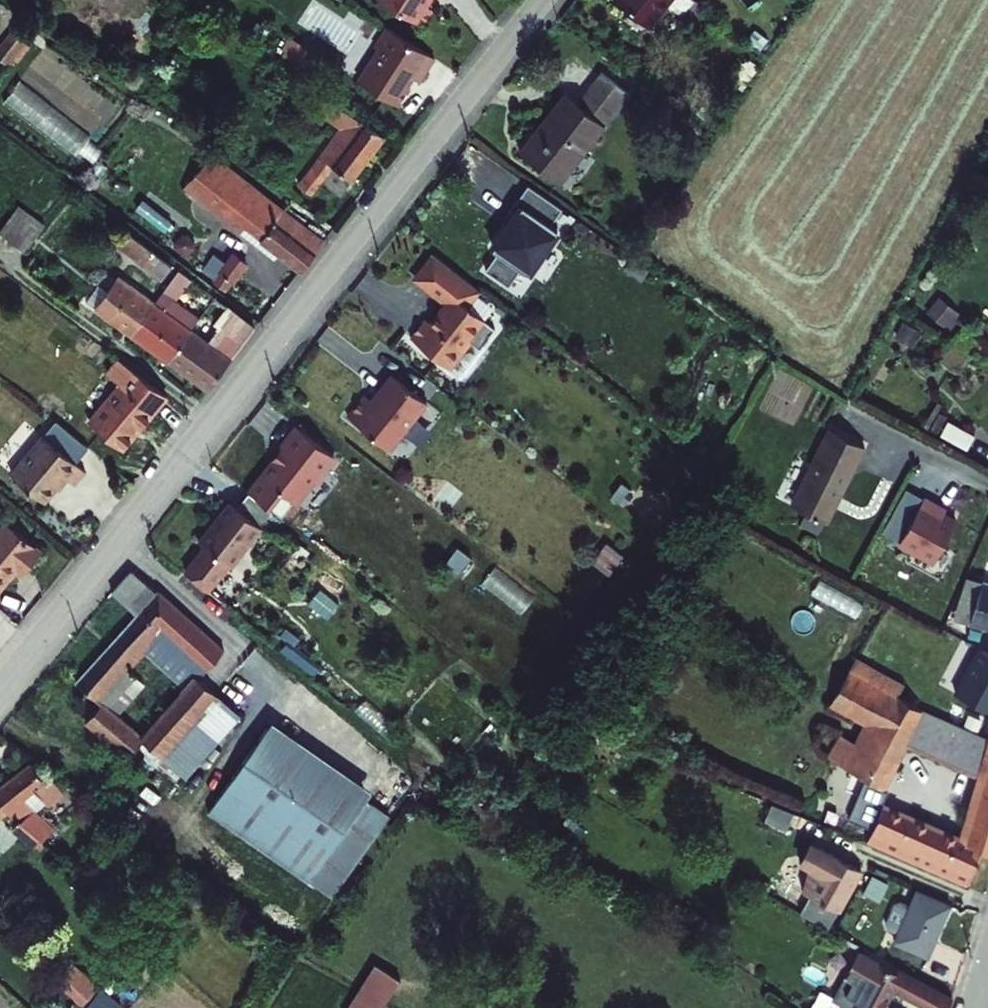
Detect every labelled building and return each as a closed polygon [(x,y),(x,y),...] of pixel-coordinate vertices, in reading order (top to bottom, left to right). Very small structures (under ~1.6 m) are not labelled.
[(426,29),(437,12),(430,8),(435,0),(380,0),(426,29)] [(646,20),(658,5),(651,0),(620,0),(646,20)] [(22,27),(4,54),(16,62),(34,35),(22,27)] [(437,61),(391,32),(378,51),(382,53),(362,84),(401,109),(412,91),(410,90),(416,81),(422,85),(437,61)] [(557,95),(543,112),(585,143),(622,95),(595,74),(570,105),(557,95)] [(6,102),(80,152),(95,130),(21,80),(6,102)] [(304,195),(299,201),(308,207),(323,185),(343,200),(385,142),(333,105),(324,118),(342,131),(299,191),(304,195)] [(543,112),(513,152),(554,183),(585,143),(543,112)] [(189,190),(230,222),(234,217),(277,249),(304,270),(327,240),(216,155),(189,190)] [(559,212),(526,187),(505,214),(511,218),(488,249),(493,253),(479,271),(502,288),(515,270),(522,275),(553,233),(547,229),(559,212)] [(148,195),(140,208),(169,225),(176,213),(148,195)] [(25,209),(6,234),(19,243),(38,219),(25,209)] [(234,217),(230,222),(273,254),(277,249),(234,217)] [(49,227),(38,219),(19,243),(30,252),(49,227)] [(51,229),(49,227),(30,252),(32,253),(51,229)] [(134,236),(124,250),(164,281),(160,286),(164,289),(169,284),(167,283),(178,268),(134,236)] [(253,267),(238,255),(224,271),(227,273),(219,283),(228,291),(236,281),(240,284),(253,267)] [(474,291),(429,257),(411,281),(442,305),(439,309),(438,310),(436,311),(436,312),(435,313),(434,315),(434,316),(434,317),(428,326),(421,321),(406,340),(444,369),(467,338),(477,347),(490,329),(462,308),(474,291)] [(183,276),(161,307),(138,339),(174,366),(198,334),(206,324),(181,304),(195,284),(183,276)] [(108,289),(94,307),(138,339),(161,307),(130,283),(119,297),(108,289)] [(214,346),(198,334),(174,366),(211,393),(260,331),(235,312),(223,327),(225,332),(214,346)] [(952,329),(945,338),(969,351),(973,345),(952,329)] [(945,338),(927,359),(948,376),(969,351),(945,338)] [(94,428),(128,454),(172,398),(125,362),(112,377),(125,387),(94,428)] [(418,399),(382,372),(362,398),(356,393),(339,415),(381,447),(418,399)] [(326,455),(288,427),(273,446),(274,451),(276,453),(269,462),(265,462),(254,477),(290,503),(306,482),(310,485),(323,468),(319,464),(326,455)] [(866,448),(830,429),(790,506),(826,524),(866,448)] [(17,480),(50,505),(68,482),(79,491),(91,475),(48,441),(17,480)] [(266,511),(241,492),(229,507),(255,526),(266,511)] [(927,500),(904,545),(939,564),(960,524),(946,517),(948,514),(939,510),(941,507),(927,500)] [(229,507),(223,502),(193,542),(225,566),(255,526),(229,507)] [(1,606),(25,576),(31,570),(36,574),(49,558),(15,530),(0,547),(0,606),(1,606)] [(500,563),(485,580),(521,613),(536,596),(500,563)] [(25,576),(31,581),(36,574),(31,570),(25,576)] [(125,572),(106,594),(132,616),(77,681),(99,700),(125,669),(122,666),(154,628),(206,672),(224,650),(154,591),(151,594),(125,572)] [(974,580),(963,623),(982,628),(987,602),(987,584),(974,580)] [(979,650),(954,694),(987,713),(987,655),(979,650)] [(900,679),(855,654),(829,704),(864,722),(881,691),(891,696),(900,679)] [(196,675),(144,738),(164,755),(216,692),(196,675)] [(879,786),(889,766),(892,767),(903,745),(982,779),(964,839),(882,803),(867,839),(969,884),(981,847),(987,850),(987,738),(891,696),(881,691),(864,722),(852,744),(839,738),(828,760),(879,786)] [(216,692),(164,755),(195,780),(247,717),(216,692)] [(102,702),(87,719),(129,755),(144,738),(102,702)] [(267,722),(253,743),(354,812),(363,799),(368,791),(267,722)] [(144,738),(129,755),(150,772),(164,755),(144,738)] [(253,743),(206,812),(333,898),(388,819),(389,817),(363,799),(354,812),(253,743)] [(0,784),(0,797),(8,805),(20,816),(43,839),(52,827),(33,809),(43,799),(47,805),(61,794),(48,776),(42,780),(29,762),(0,784)] [(786,828),(793,812),(752,794),(745,810),(786,828)] [(8,805),(0,797),(0,812),(8,805)] [(33,849),(43,839),(20,816),(10,826),(33,849)] [(804,863),(812,867),(825,846),(817,841),(804,863)] [(864,870),(825,846),(812,867),(804,889),(811,894),(801,912),(829,928),(864,870)] [(952,905),(920,891),(899,941),(930,955),(952,905)] [(852,979),(867,987),(856,1007),(886,1007),(896,989),(929,1007),(949,1007),(952,997),(911,974),(908,981),(865,956),(852,979)] [(371,960),(340,1007),(374,1007),(395,975),(371,960)] [(92,997),(106,1007),(108,1007),(119,994),(76,962),(61,982),(88,1002),(92,997)]
